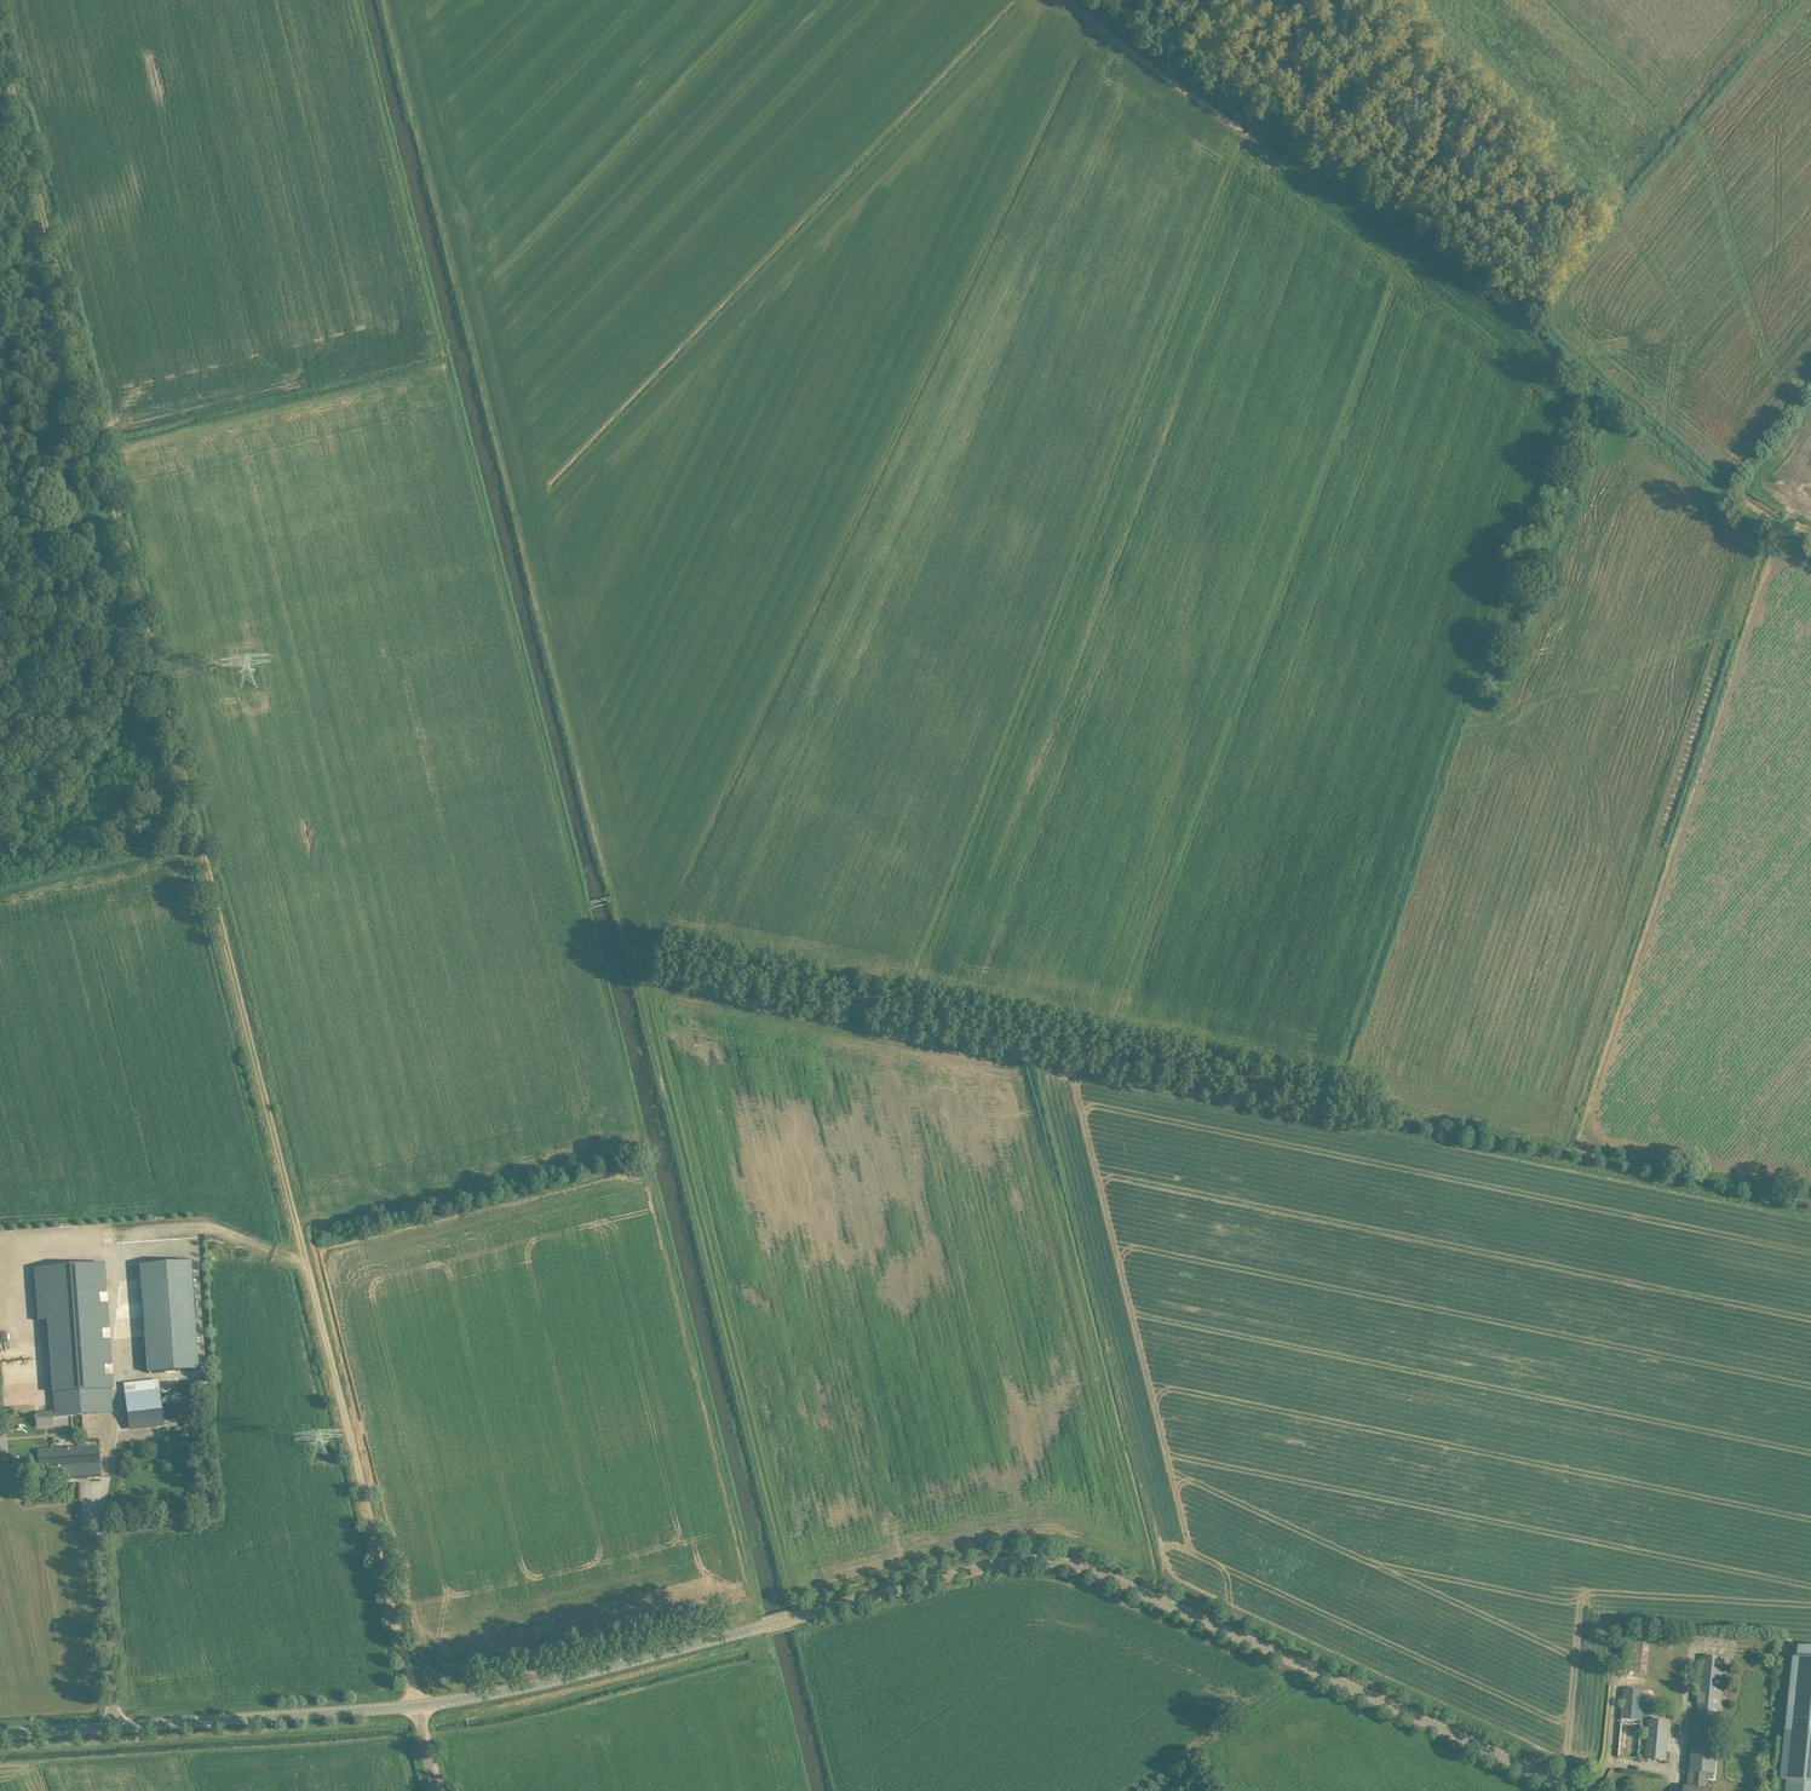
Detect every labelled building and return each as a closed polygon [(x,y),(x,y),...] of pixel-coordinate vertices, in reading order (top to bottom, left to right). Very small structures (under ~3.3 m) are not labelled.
[(192,1261),(142,1264),(150,1373),(199,1370),(192,1261)] [(94,1271),(45,1275),(50,1343),(55,1411),(86,1409),(85,1404),(104,1403),(94,1271)] [(129,1422),(175,1416),(173,1404),(163,1406),(161,1389),(125,1393),(129,1422)] [(53,1411),(40,1412),(41,1426),(54,1424),(53,1411)] [(99,1446),(53,1450),(54,1459),(38,1460),(39,1470),(40,1482),(102,1478),(101,1465),(99,1446)] [(1651,1642),(1629,1640),(1626,1670),(1647,1672),(1651,1642)] [(1781,1779),(1787,1780),(1786,1790),(1804,1790),(1805,1782),(1810,1782),(1810,1647),(1799,1646),(1798,1657),(1794,1657),(1786,1732),(1784,1756),(1781,1779)] [(1690,1772),(1689,1771),(1687,1787),(1685,1787),(1684,1790),(1713,1790),(1704,1789),(1706,1773),(1713,1774),(1715,1774),(1726,1658),(1703,1655),(1696,1723),(1695,1723),(1690,1772)] [(1624,1688),(1619,1744),(1618,1756),(1638,1758),(1639,1746),(1645,1690),(1624,1688)] [(1649,1719),(1647,1747),(1646,1759),(1666,1761),(1667,1749),(1669,1733),(1677,1734),(1678,1722),(1649,1719)]
